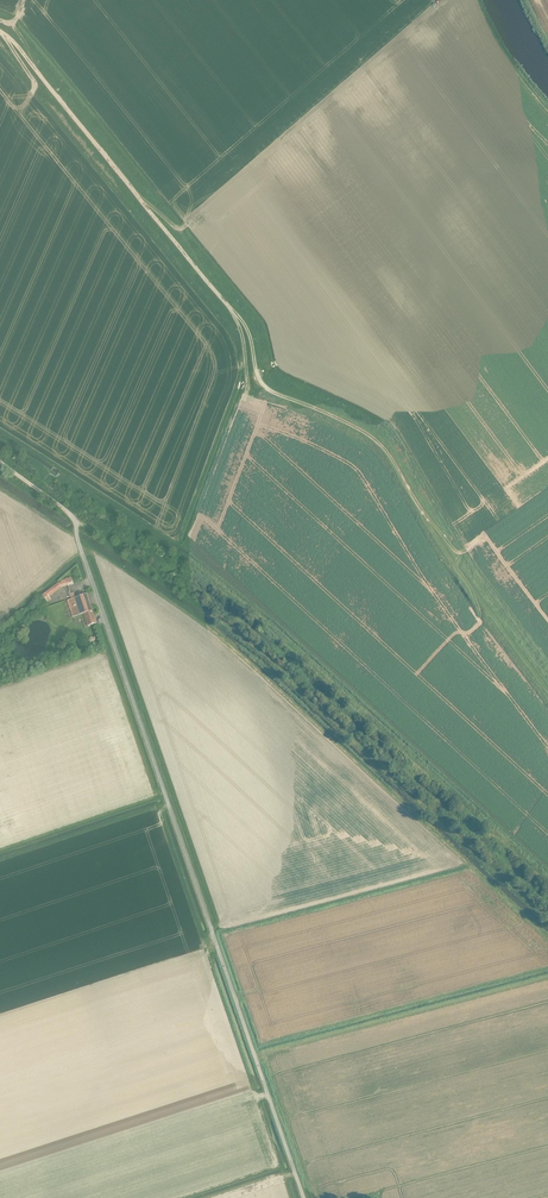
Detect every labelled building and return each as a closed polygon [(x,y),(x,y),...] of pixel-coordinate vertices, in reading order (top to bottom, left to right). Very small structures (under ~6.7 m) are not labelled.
[(58,584),(42,595),(48,602),(51,600),(49,597),(62,588),(69,586),(72,585),(70,578),(60,581),(61,583),(58,584)] [(72,618),(80,615),(83,614),(85,620),(87,619),(88,624),(96,622),(86,594),(76,598),(74,593),(69,595),(71,600),(66,602),(72,618)]
